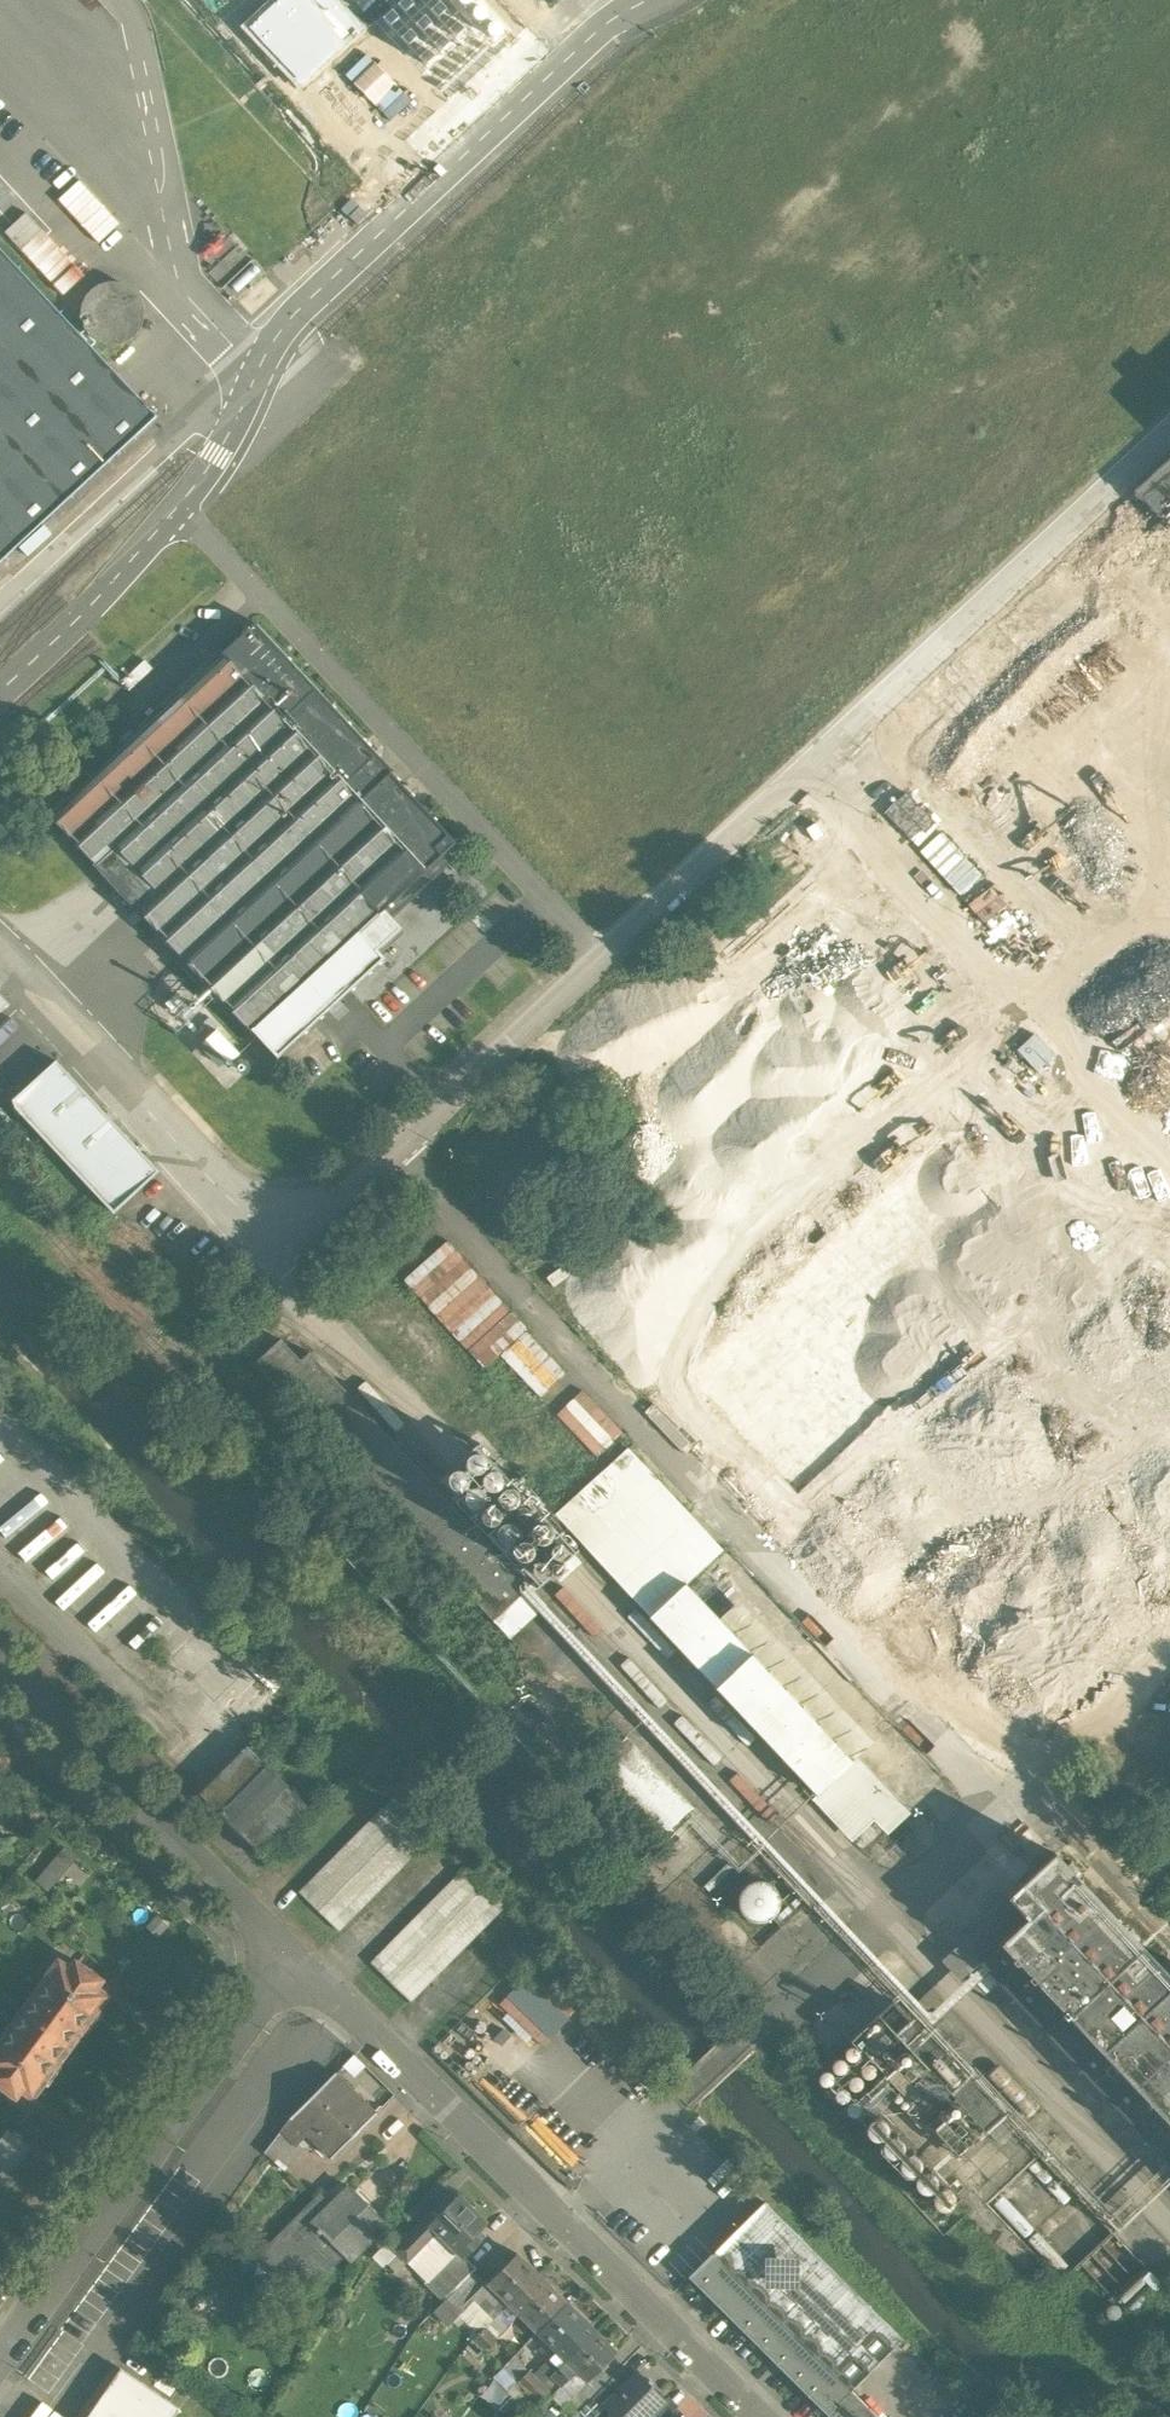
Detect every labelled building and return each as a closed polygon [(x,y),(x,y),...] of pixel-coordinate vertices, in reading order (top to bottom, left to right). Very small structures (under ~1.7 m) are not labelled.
[(301,84),(361,25),(336,0),(267,0),(242,24),(301,84)] [(0,249),(0,517),(23,541),(157,416),(156,415),(155,415),(0,249)] [(0,517),(0,563),(23,541),(0,517)] [(225,658),(53,817),(256,1034),(258,1032),(282,1058),(388,958),(381,951),(404,929),(395,920),(467,853),(392,774),(394,772),(255,627),(224,656),(225,658)] [(917,845),(939,825),(908,790),(886,811),(917,845)] [(920,850),(961,893),(982,873),(941,830),(920,850)] [(9,1004),(0,995),(0,1013),(9,1004)] [(221,1068),(243,1045),(220,1023),(198,1046),(221,1068)] [(159,1171),(56,1061),(10,1103),(114,1213),(159,1171)] [(486,1367),(501,1353),(539,1394),(566,1368),(502,1302),(461,1341),(486,1367)] [(531,1589),(289,1335),(254,1368),(497,1622),(531,1589)] [(787,1553),(820,1522),(683,1374),(650,1405),(787,1553)] [(558,1519),(650,1619),(687,1586),(722,1553),(630,1453),(558,1519)] [(753,1656),(687,1586),(650,1619),(717,1689),(753,1656)] [(783,1644),(846,1708),(863,1692),(800,1627),(783,1644)] [(199,1664),(218,1645),(202,1628),(182,1647),(199,1664)] [(854,1761),(753,1656),(717,1689),(817,1796),(854,1761)] [(692,1806),(628,1737),(593,1769),(657,1838),(692,1806)] [(854,1761),(817,1796),(832,1812),(842,1802),(839,1798),(846,1791),(875,1823),(911,1789),(871,1744),(854,1761)] [(265,1764),(264,1765),(247,1748),(200,1794),(219,1813),(218,1813),(239,1834),(239,1833),(259,1853),(305,1807),(265,1764)] [(394,1797),(299,1894),(335,1929),(430,1833),(394,1797)] [(52,1884),(77,1857),(66,1848),(41,1875),(52,1884)] [(1054,1855),(1006,1900),(1010,1903),(953,1957),(971,1977),(982,1967),(1169,2167),(1169,1978),(1054,1855)] [(759,1858),(713,1902),(760,1951),(806,1907),(759,1858)] [(464,1867),(370,1963),(408,2001),(504,1904),(464,1867)] [(0,2041),(0,2087),(15,2098),(16,2097),(25,2103),(30,2096),(32,2097),(43,2083),(48,2086),(61,2068),(56,2065),(82,2030),(87,2033),(100,2015),(95,2012),(106,1998),(104,1996),(109,1989),(100,1982),(101,1981),(75,1962),(69,1970),(58,1963),(0,2041)] [(542,2042),(568,2017),(529,1975),(502,2000),(542,2042)] [(1003,2120),(893,2006),(813,2084),(842,2114),(881,2077),(913,2111),(905,2118),(918,2131),(925,2124),(961,2161),(1003,2120)] [(377,2114),(335,2073),(291,2117),(290,2119),(283,2129),(291,2137),(292,2136),(300,2127),(332,2158),(377,2114)] [(291,2137),(283,2129),(264,2152),(284,2169),(302,2146),(292,2136),(291,2137)] [(0,2142),(0,2186),(29,2146),(8,2130),(0,2142)] [(1114,2235),(1039,2157),(987,2206),(1062,2285),(1114,2235)] [(349,2186),(326,2209),(315,2198),(262,2252),(299,2290),(339,2250),(350,2260),(386,2224),(349,2186)] [(458,2196),(434,2220),(430,2215),(395,2250),(407,2263),(438,2232),(464,2259),(481,2242),(475,2236),(487,2224),(458,2196)] [(765,2202),(690,2277),(831,2416),(877,2416),(851,2391),(903,2339),(765,2202)] [(507,2264),(489,2283),(510,2304),(538,2275),(517,2254),(507,2264)] [(502,2259),(483,2277),(487,2282),(489,2283),(507,2264),(502,2259)] [(510,2304),(503,2311),(513,2320),(520,2314),(539,2332),(568,2303),(538,2275),(510,2304)] [(469,2277),(436,2310),(449,2323),(466,2305),(464,2303),(472,2297),(481,2288),(469,2277)] [(489,2283),(487,2282),(481,2288),(472,2297),(496,2320),(503,2311),(510,2304),(489,2283)] [(568,2303),(539,2332),(557,2351),(550,2358),(560,2368),(597,2332),(568,2303)] [(486,2330),(477,2340),(493,2355),(502,2345),(486,2330)] [(597,2332),(560,2368),(569,2378),(576,2371),(586,2382),(616,2352),(597,2332)] [(544,2385),(523,2365),(535,2353),(527,2345),(505,2368),(534,2396),(544,2385)] [(178,2411),(180,2412),(181,2410),(180,2409),(120,2368),(86,2416),(174,2416),(178,2411)] [(606,2406),(607,2407),(611,2411),(608,2413),(609,2416),(649,2416),(665,2400),(638,2373),(623,2388),(606,2406)] [(582,2409),(589,2416),(597,2416),(607,2407),(606,2406),(623,2388),(612,2378),(582,2409)] [(544,2385),(534,2396),(543,2406),(552,2396),(544,2385)] [(534,2396),(524,2406),(534,2415),(543,2406),(534,2396)] [(552,2396),(543,2406),(547,2410),(556,2400),(552,2396)]
